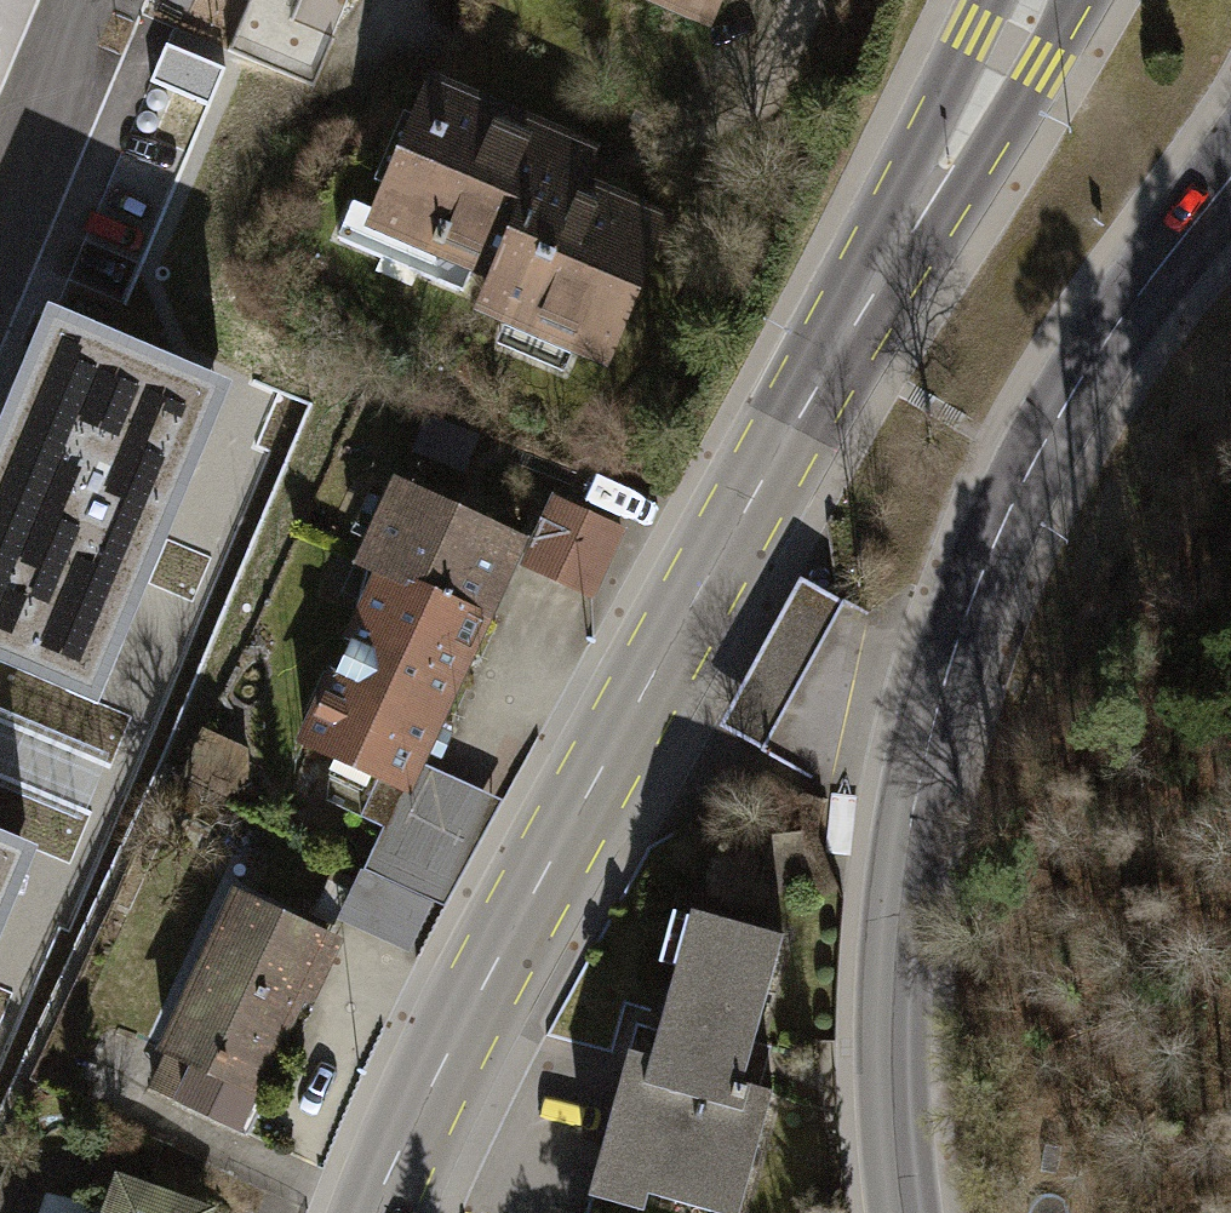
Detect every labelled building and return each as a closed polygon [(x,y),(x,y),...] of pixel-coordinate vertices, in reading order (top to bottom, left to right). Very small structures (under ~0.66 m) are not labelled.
[(706,16),(713,0),(668,0),(706,16)] [(500,274),(487,306),(507,315),(576,344),(604,356),(661,222),(573,185),(587,152),(435,88),(381,214),(377,221),(475,263),(500,274)] [(377,221),(381,214),(352,202),(338,235),(464,289),(475,263),(377,221)] [(576,344),(507,315),(497,341),(566,370),(576,344)] [(91,333),(71,380),(36,365),(0,452),(0,657),(72,687),(93,636),(116,645),(206,429),(183,420),(201,378),(91,333)] [(306,742),(404,788),(520,539),(402,484),(364,565),(384,574),(306,742)] [(525,565),(591,595),(622,529),(556,499),(525,565)] [(853,604),(800,578),(719,726),(812,776),(836,662),(824,658),(853,604)] [(431,903),(362,871),(339,919),(409,951),(431,903)] [(172,1052),(154,1091),(237,1129),(310,970),(314,972),(330,939),(237,896),(166,1049),(172,1052)] [(781,936),(695,913),(655,1060),(630,1053),(596,1176),(731,1212),(737,1212),(770,1092),(740,1083),(781,936)] [(207,1209),(140,1185),(114,1189),(108,1206),(47,1191),(39,1212),(206,1212),(207,1209)]
